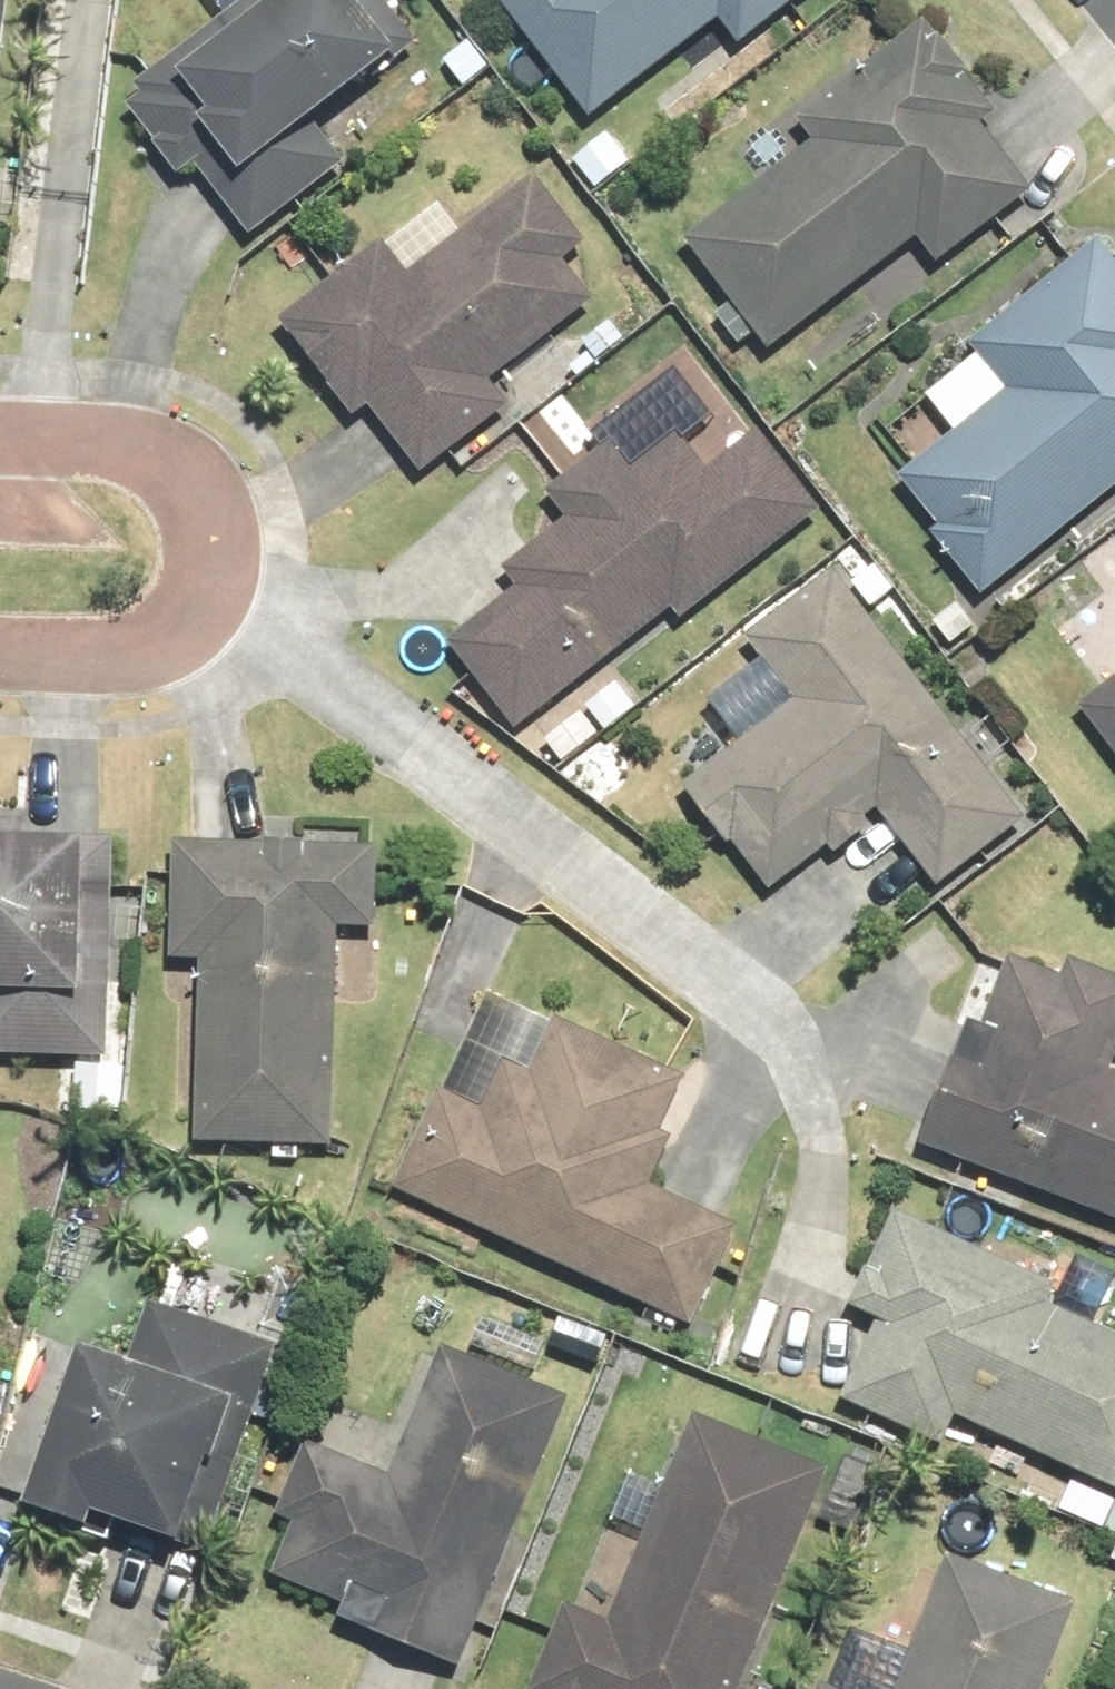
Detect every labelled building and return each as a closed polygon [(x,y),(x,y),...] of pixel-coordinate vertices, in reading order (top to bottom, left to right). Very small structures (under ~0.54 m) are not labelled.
[(245,231),(337,161),(301,113),(390,46),(395,52),(415,37),(387,0),(232,0),(125,81),(132,90),(121,98),(180,176),(195,165),(245,231)] [(588,114),(717,16),(738,42),(793,0),(500,0),(588,114)] [(938,257),(1027,188),(977,125),(999,108),(924,13),(793,116),(810,138),(684,238),(770,347),(918,231),(938,257)] [(275,318),(354,417),(368,406),(420,472),(509,402),(491,379),(590,300),(558,260),(581,241),(529,175),(409,271),(380,235),(275,318)] [(979,593),(1114,480),(1114,263),(1094,238),(968,343),(1005,386),(896,476),(935,522),(927,529),(979,593)] [(518,586),(449,638),(515,724),(672,604),(679,614),(817,508),(756,428),(706,466),(678,429),(632,463),(611,436),(541,490),(564,520),(503,566),(518,586)] [(733,844),(767,888),(826,844),(831,851),(866,825),(860,818),(877,806),(940,889),(1031,820),(834,561),(736,635),(785,700),(675,783),(726,849),(733,844)] [(1077,705),(1114,754),(1114,676),(1077,705)] [(107,1058),(114,836),(0,832),(0,1054),(107,1058)] [(195,956),(192,1140),(327,1142),(330,921),(373,921),(374,846),(302,845),(302,839),(262,838),(262,844),(172,843),(170,956),(195,956)] [(917,1143),(1114,1220),(1114,1072),(1108,1070),(1114,1051),(1114,974),(1068,956),(1061,975),(1010,956),(984,1024),(967,1017),(917,1143)] [(440,1084),(393,1184),(689,1321),(734,1224),(644,1183),(666,1136),(656,1132),(684,1072),(553,1011),(528,1065),(499,1051),(476,1100),(440,1084)] [(126,1066),(72,1064),(70,1112),(124,1114),(126,1066)] [(832,1400),(946,1450),(958,1422),(1114,1491),(1114,1332),(1047,1301),(1055,1283),(894,1211),(868,1268),(864,1266),(847,1304),(870,1314),(832,1400)] [(74,1338),(16,1501),(81,1524),(87,1508),(203,1549),(275,1347),(147,1302),(127,1357),(74,1338)] [(390,1476),(304,1442),(274,1515),(291,1522),(270,1573),(339,1601),(334,1614),(457,1663),(564,1400),(441,1350),(390,1476)] [(762,1661),(750,1657),(827,1470),(692,1414),(606,1622),(564,1605),(529,1688),(751,1688),(762,1661)] [(1073,1601),(946,1554),(895,1688),(1040,1688),(1073,1601)] [(813,1688),(839,1688),(817,1681),(813,1688)]
